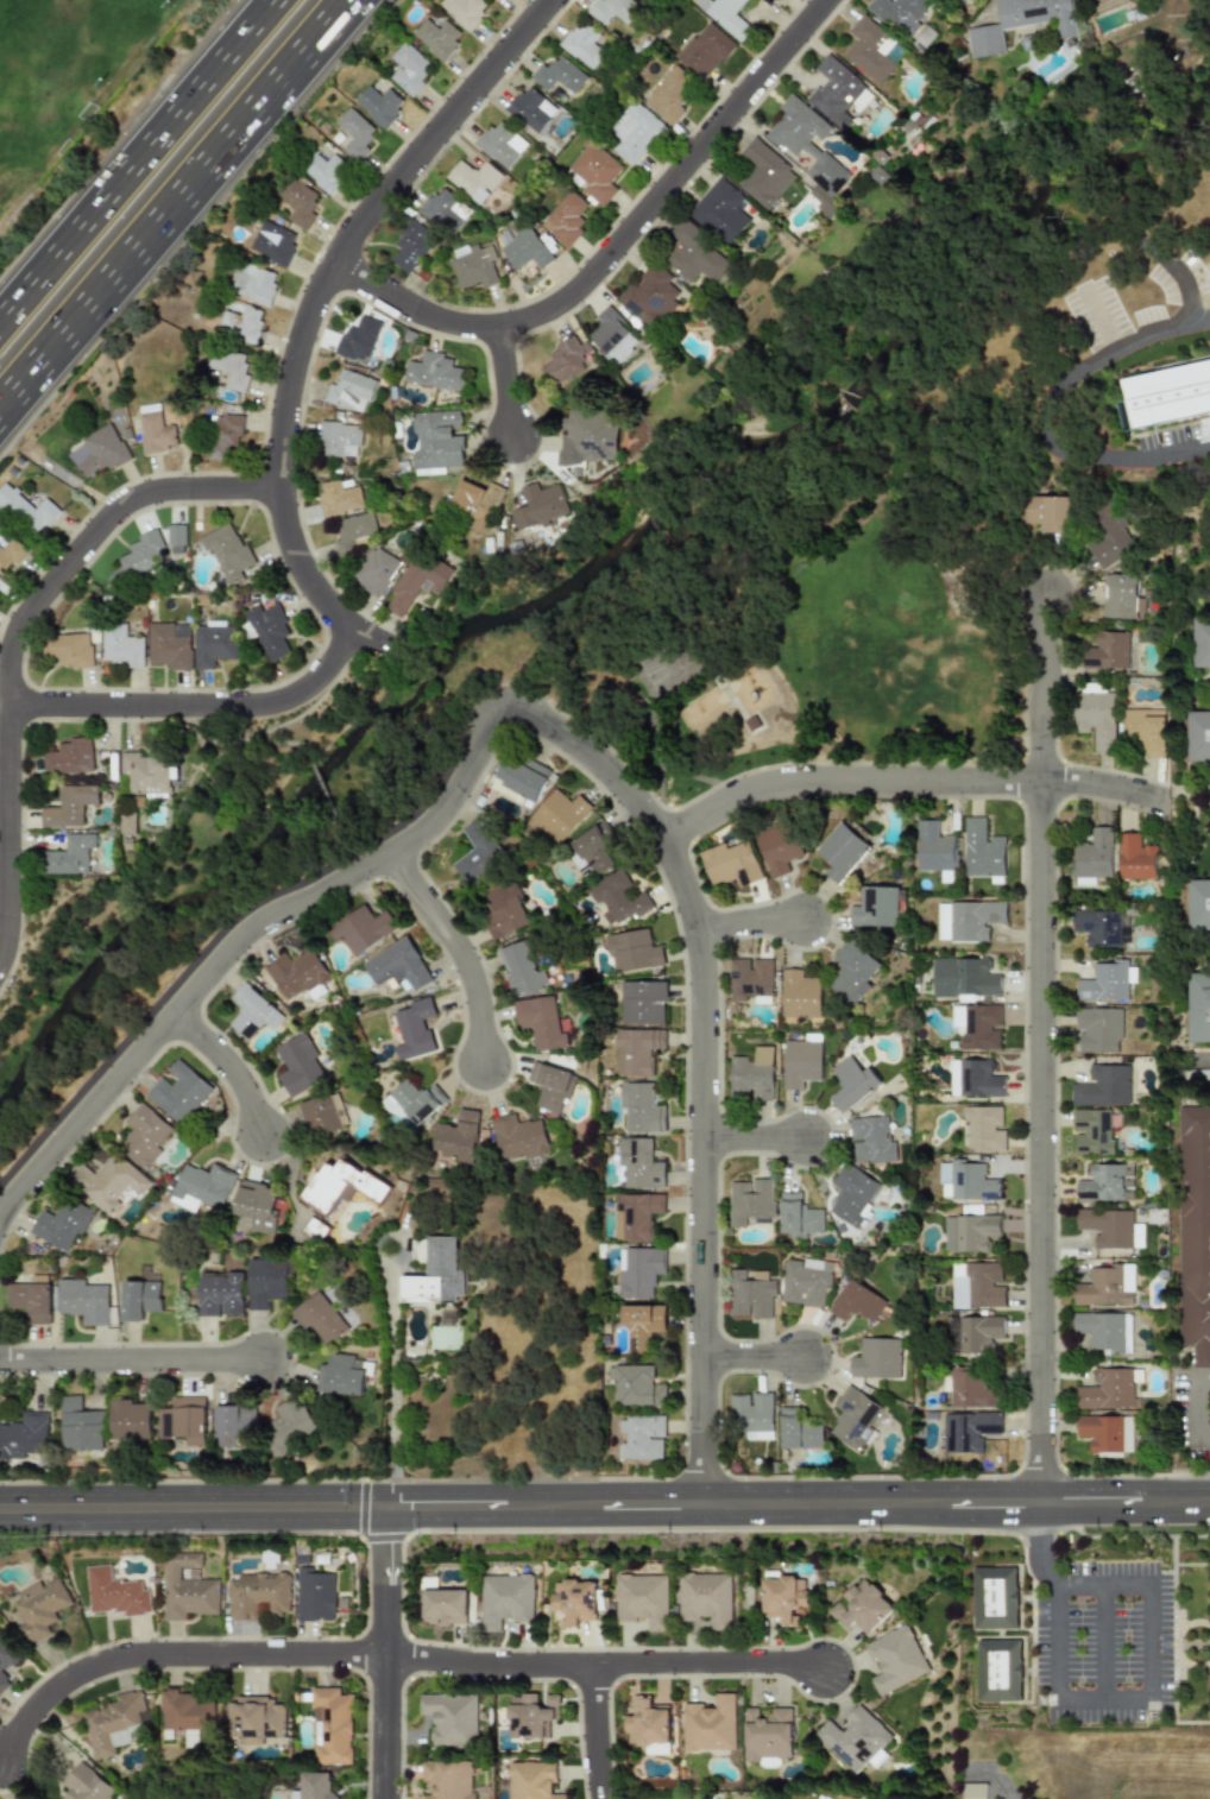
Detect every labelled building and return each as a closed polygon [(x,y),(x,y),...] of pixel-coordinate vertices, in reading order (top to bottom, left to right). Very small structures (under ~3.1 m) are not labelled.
[(487,8),(479,0),(442,0),(437,5),(466,32),(487,8)] [(642,10),(630,0),(598,0),(587,13),(603,25),(611,14),(628,27),(642,10)] [(750,29),(733,14),(745,0),(713,0),(711,2),(708,0),(696,0),(693,4),(738,42),(750,29)] [(887,0),(871,0),(864,8),(882,23),(887,18),(906,33),(933,0),(892,0),(890,2),(887,0)] [(996,24),(965,29),(969,58),(1003,53),(1000,29),(1053,21),(1055,38),(1076,36),(1070,0),(993,0),(996,24)] [(847,32),(856,39),(842,56),(877,86),(895,64),(882,53),(893,40),(861,14),(847,32)] [(440,61),(461,36),(443,20),(436,29),(424,18),(410,34),(440,61)] [(674,58),(701,82),(735,45),(707,20),(674,58)] [(592,44),(599,36),(585,25),(580,31),(573,26),(559,44),(590,70),(604,52),(592,44)] [(430,65),(404,40),(389,57),(398,67),(389,77),(410,97),(424,83),(418,78),(430,65)] [(529,78),(546,91),(555,80),(573,94),(586,77),(559,55),(548,69),(541,63),(529,78)] [(805,102),(843,131),(852,119),(844,113),(851,103),(859,111),(874,93),(825,55),(813,70),(824,78),(805,102)] [(642,105),(669,127),(682,109),(678,106),(695,84),(672,65),(642,105)] [(534,135),(556,111),(527,84),(504,108),(534,135)] [(386,87),(379,95),(368,86),(353,102),(382,128),(404,103),(386,87)] [(851,175),(807,141),(813,135),(820,141),(832,126),(789,94),(777,108),(782,112),(764,135),(793,158),(800,149),(814,159),(802,173),(814,183),(807,194),(818,202),(814,208),(828,219),(844,200),(836,194),(851,175)] [(664,128),(634,100),(599,138),(630,166),(664,128)] [(340,150),(357,163),(368,149),(364,145),(376,130),(347,107),(334,124),(351,137),(340,150)] [(505,170),(527,144),(494,119),(474,145),(505,170)] [(752,137),(738,152),(754,165),(737,185),(765,210),(796,175),(752,137)] [(566,168),(585,183),(579,190),(600,208),(615,190),(607,184),(622,166),(588,139),(566,168)] [(328,194),(348,166),(332,154),(326,162),(313,152),(298,171),(328,194)] [(445,176),(477,204),(502,176),(484,160),(474,172),(460,159),(445,176)] [(750,220),(736,208),(744,197),(718,176),(687,214),(727,246),(750,220)] [(303,229),(321,196),(286,177),(276,196),(294,206),(286,220),(303,229)] [(417,210),(445,235),(467,212),(440,187),(417,210)] [(537,227),(565,248),(585,223),(576,216),(586,204),(567,189),(537,227)] [(667,233),(675,240),(660,257),(688,284),(701,271),(714,283),(731,265),(682,217),(667,233)] [(297,235),(261,219),(247,250),(283,266),(297,235)] [(433,235),(409,219),(391,245),(397,248),(389,261),(408,273),(433,235)] [(498,248),(513,271),(531,259),(537,270),(552,260),(525,222),(511,232),(515,236),(498,248)] [(458,289),(477,283),(479,289),(497,283),(490,261),(494,259),(490,245),(478,250),(475,241),(446,252),(458,289)] [(676,303),(673,299),(679,292),(667,283),(672,278),(651,260),(618,299),(653,330),(676,303)] [(278,276),(247,264),(235,296),(266,308),(278,276)] [(252,343),(264,314),(227,298),(215,329),(252,343)] [(624,322),(606,304),(593,317),(600,323),(587,337),(616,366),(639,342),(620,326),(624,322)] [(335,353),(366,362),(379,322),(359,315),(354,328),(344,324),(335,353)] [(540,367),(552,387),(591,365),(585,355),(592,351),(586,341),(578,345),(573,336),(546,352),(550,361),(540,367)] [(242,393),(247,375),(240,374),(245,355),(210,347),(204,368),(226,374),(222,387),(242,393)] [(405,361),(402,383),(461,391),(465,368),(450,367),(452,355),(421,352),(418,362),(405,361)] [(1121,383),(1209,363),(1209,411),(1130,429),(1121,383)] [(327,384),(321,400),(360,415),(373,381),(340,368),(333,386),(327,384)] [(1124,432),(1131,431),(1126,401),(1119,402),(1124,432)] [(410,412),(411,435),(412,435),(415,475),(443,473),(443,467),(466,466),(464,433),(460,433),(459,410),(410,412)] [(617,412),(563,410),(562,431),(559,431),(557,465),(578,466),(578,459),(615,460),(617,412)] [(137,414),(141,454),(176,450),(174,424),(160,427),(159,411),(137,414)] [(240,416),(208,415),(206,459),(226,460),(226,446),(239,446),(240,416)] [(322,455),(357,456),(358,424),(317,422),(316,447),(322,447),(322,455)] [(78,437),(84,449),(70,455),(81,479),(127,459),(112,423),(78,437)] [(314,485),(322,518),(361,507),(355,486),(340,490),(336,478),(314,485)] [(484,490),(459,479),(447,509),(472,518),(468,529),(480,534),(499,487),(486,482),(484,490)] [(43,523),(46,526),(59,512),(43,498),(33,509),(4,482),(0,486),(0,507),(32,536),(43,523)] [(508,511),(513,530),(567,512),(557,484),(537,490),(535,482),(517,488),(523,506),(508,511)] [(1042,532),(1069,534),(1070,497),(1021,494),(1020,523),(1042,524),(1042,532)] [(1098,570),(1136,549),(1111,504),(1086,518),(1096,536),(1084,543),(1098,570)] [(351,539),(376,532),(368,511),(332,523),(338,539),(332,542),(336,558),(354,553),(351,539)] [(197,537),(203,551),(209,548),(226,586),(254,573),(232,522),(197,537)] [(184,553),(183,524),(166,525),(168,554),(184,553)] [(130,553),(116,557),(125,576),(168,560),(157,530),(125,543),(130,553)] [(24,548),(11,537),(0,549),(0,574),(24,548)] [(351,582),(380,596),(398,561),(368,547),(351,582)] [(390,593),(392,594),(384,610),(401,619),(422,580),(440,589),(452,568),(414,549),(390,593)] [(1101,583),(1101,618),(1134,619),(1135,575),(1107,574),(1107,583),(1101,583)] [(286,650),(281,637),(289,633),(276,604),(260,611),(257,605),(241,612),(246,623),(241,625),(248,639),(253,637),(265,661),(286,650)] [(146,624),(146,664),(166,664),(166,670),(189,670),(189,624),(146,624)] [(1195,625),(1209,625),(1209,672),(1195,671),(1195,625)] [(193,669),(213,669),(213,659),(234,659),(234,626),(193,626),(193,669)] [(1080,668),(1127,669),(1127,632),(1095,632),(1094,648),(1080,648),(1080,668)] [(90,667),(89,633),(43,636),(43,657),(58,657),(58,668),(90,667)] [(141,664),(143,637),(101,637),(100,664),(141,664)] [(1091,752),(1114,751),(1113,693),(1072,694),(1073,732),(1091,732),(1091,752)] [(1142,757),(1165,757),(1164,709),(1122,709),(1122,741),(1142,740),(1142,757)] [(1191,717),(1209,717),(1209,768),(1190,768),(1191,717)] [(92,771),(90,739),(56,740),(57,751),(42,752),(43,774),(92,771)] [(119,774),(127,775),(127,793),(169,794),(169,757),(138,756),(138,752),(119,752),(119,774)] [(535,802),(549,770),(528,759),(523,768),(502,757),(491,781),(535,802)] [(40,807),(39,827),(81,827),(82,804),(96,804),(96,785),(57,785),(57,808),(40,807)] [(576,794),(569,802),(554,789),(525,820),(554,847),(591,807),(576,794)] [(133,834),(133,812),(118,812),(118,833),(133,834)] [(985,818),(964,816),(963,876),(1003,877),(1003,837),(984,837),(985,818)] [(460,831),(473,847),(452,865),(467,884),(504,856),(475,819),(460,831)] [(770,878),(789,872),(784,861),(802,856),(789,820),(754,832),(770,878)] [(916,871),(932,870),(932,883),(953,883),(952,835),(937,835),(937,820),(916,820),(916,871)] [(814,851),(830,864),(823,872),(837,885),(870,847),(840,821),(814,851)] [(1094,885),(1094,878),(1111,877),(1110,827),(1090,827),(1090,844),(1074,844),(1074,863),(1072,863),(1072,885),(1094,885)] [(87,848),(94,848),(94,834),(64,833),(64,851),(42,851),(42,873),(86,873),(87,848)] [(1139,833),(1117,833),(1118,879),(1155,878),(1155,845),(1139,846),(1139,833)] [(711,885),(735,877),(738,888),(762,879),(748,840),(726,848),(724,842),(699,852),(711,885)] [(569,858),(579,873),(586,870),(575,853),(569,858)] [(634,895),(623,870),(585,886),(592,903),(600,900),(605,910),(594,915),(601,928),(634,915),(635,916),(653,909),(644,890),(634,895)] [(490,941),(528,923),(517,902),(523,900),(511,876),(480,891),(491,913),(479,919),(490,941)] [(859,905),(849,905),(849,926),(897,927),(897,888),(859,886),(859,905)] [(1192,888),(1209,888),(1209,934),(1191,934),(1192,888)] [(1004,902),(935,902),(937,941),(985,941),(985,922),(1004,922),(1004,902)] [(341,941),(352,958),(398,928),(387,909),(373,919),(365,905),(324,929),(334,945),(341,941)] [(1118,911),(1072,910),(1072,932),(1084,932),(1084,948),(1118,948),(1118,911)] [(660,945),(650,947),(647,928),(604,936),(612,974),(663,965),(660,945)] [(361,960),(373,986),(392,978),(395,983),(405,977),(412,990),(430,980),(409,936),(361,960)] [(881,967),(847,939),(831,959),(840,966),(825,985),(850,1005),(881,967)] [(496,949),(503,972),(504,972),(512,998),(543,987),(528,940),(496,949)] [(304,990),(309,999),(323,992),(320,984),(328,980),(311,948),(288,960),(284,953),(261,964),(282,1001),(304,990)] [(931,959),(932,996),(1000,995),(998,974),(988,974),(987,958),(931,959)] [(729,999),(754,999),(754,1004),(771,1004),(771,959),(750,959),(729,959),(729,999)] [(1076,979),(1077,1001),(1126,999),(1126,983),(1134,983),(1134,967),(1126,967),(1126,961),(1091,962),(1092,979),(1076,979)] [(801,968),(782,968),(781,1017),(820,1018),(820,978),(801,978),(801,968)] [(228,1024),(246,1041),(261,1023),(270,1030),(282,1016),(244,981),(229,997),(241,1008),(228,1024)] [(619,981),(619,1024),(664,1024),(663,981),(619,981)] [(1192,981),(1209,982),(1209,1047),(1192,1047),(1192,981)] [(513,1001),(516,1029),(530,1028),(532,1052),(562,1048),(556,996),(513,1001)] [(434,1052),(426,1018),(435,1016),(430,997),(408,1002),(409,1009),(393,1012),(402,1043),(393,1046),(397,1061),(434,1052)] [(997,1049),(997,1028),(1001,1027),(1000,1005),(950,1005),(951,1027),(960,1025),(960,1050),(997,1049)] [(1078,1052),(1120,1052),(1121,1008),(1076,1008),(1076,1030),(1078,1030),(1078,1052)] [(664,1030),(615,1029),(615,1077),(651,1077),(653,1049),(664,1049),(664,1030)] [(273,1048),(285,1071),(276,1075),(288,1098),(323,1079),(313,1059),(316,1058),(303,1031),(273,1048)] [(801,1090),(801,1080),(819,1081),(820,1042),(782,1041),(781,1090),(801,1090)] [(773,1100),(770,1046),(752,1047),(752,1058),(727,1058),(729,1097),(750,1097),(750,1100),(773,1100)] [(840,1113),(881,1085),(868,1066),(861,1072),(849,1055),(828,1069),(842,1088),(828,1097),(840,1113)] [(144,1096),(181,1125),(212,1087),(176,1059),(166,1072),(175,1078),(169,1085),(159,1077),(144,1096)] [(990,1060),(949,1060),(947,1096),(1003,1097),(1003,1075),(990,1075),(990,1060)] [(535,1107),(561,1115),(573,1073),(531,1061),(525,1081),(541,1085),(535,1107)] [(1070,1105),(1128,1105),(1128,1065),(1088,1065),(1088,1082),(1070,1082),(1070,1105)] [(418,1128),(445,1097),(430,1084),(421,1094),(402,1078),(380,1104),(402,1123),(407,1118),(418,1128)] [(624,1134),(664,1132),(664,1106),(653,1106),(651,1082),(618,1082),(618,1109),(624,1109),(624,1134)] [(346,1125),(333,1091),(297,1105),(310,1140),(346,1125)] [(171,1130),(140,1102),(124,1122),(132,1129),(116,1147),(143,1170),(160,1151),(156,1147),(171,1130)] [(966,1151),(1004,1150),(1004,1128),(1002,1128),(1001,1106),(965,1107),(966,1151)] [(478,1111),(456,1109),(455,1126),(433,1124),(430,1154),(455,1157),(454,1163),(472,1166),(478,1111)] [(1071,1132),(1073,1132),(1074,1154),(1110,1154),(1110,1109),(1071,1110),(1071,1132)] [(489,1121),(498,1160),(521,1154),(522,1159),(548,1153),(540,1117),(516,1124),(512,1115),(489,1121)] [(1184,1115),(1209,1115),(1209,1372),(1197,1372),(1197,1351),(1183,1350),(1184,1115)] [(849,1140),(851,1140),(852,1163),(895,1161),(894,1141),(888,1141),(887,1116),(847,1118),(849,1140)] [(664,1188),(663,1162),(651,1162),(650,1137),(617,1138),(618,1188),(664,1188)] [(93,1174),(82,1164),(68,1179),(109,1216),(132,1189),(138,1195),(150,1183),(114,1151),(93,1174)] [(377,1203),(387,1186),(342,1157),(336,1167),(327,1160),(302,1199),(327,1216),(348,1183),(377,1203)] [(939,1161),(939,1199),(998,1200),(998,1180),(983,1179),(983,1162),(939,1161)] [(168,1201),(193,1212),(197,1203),(218,1211),(234,1174),(212,1163),(207,1174),(184,1163),(168,1201)] [(880,1183),(845,1164),(834,1182),(840,1186),(825,1211),(853,1227),(880,1183)] [(1076,1180),(1077,1200),(1133,1200),(1132,1164),(1089,1164),(1089,1180),(1076,1180)] [(232,1214),(248,1218),(247,1227),(271,1232),(276,1211),(271,1210),(276,1187),(239,1180),(232,1214)] [(727,1181),(729,1227),(744,1227),(744,1222),(773,1222),(773,1180),(727,1181)] [(779,1232),(789,1233),(789,1236),(821,1237),(823,1208),(800,1207),(800,1192),(780,1192),(779,1232)] [(615,1194),(613,1242),(650,1242),(650,1213),(662,1213),(662,1194),(615,1194)] [(40,1208),(29,1235),(65,1251),(74,1232),(82,1236),(93,1211),(62,1197),(55,1216),(40,1208)] [(1076,1231),(1092,1231),(1092,1249),(1132,1249),(1132,1210),(1076,1211),(1076,1231)] [(998,1216),(943,1217),(943,1252),(985,1251),(985,1236),(998,1236),(998,1216)] [(327,1226),(310,1218),(302,1233),(319,1243),(327,1226)] [(399,1301),(462,1301),(464,1269),(455,1269),(456,1237),(426,1236),(424,1276),(401,1276),(399,1301)] [(617,1299),(653,1299),(654,1274),(663,1275),(664,1249),(623,1248),(623,1269),(617,1269),(617,1299)] [(265,1300),(286,1299),(286,1274),(290,1274),(290,1257),(246,1258),(247,1311),(265,1311),(265,1300)] [(780,1302),(823,1307),(824,1287),(830,1287),(832,1263),(821,1262),(821,1269),(800,1267),(800,1262),(783,1260),(780,1302)] [(951,1308),(1004,1307),(1003,1284),(1002,1284),(1002,1263),(950,1264),(951,1308)] [(1072,1305),(1133,1305),(1133,1265),(1088,1265),(1088,1283),(1072,1283),(1072,1305)] [(773,1318),(771,1281),(767,1281),(767,1271),(748,1271),(748,1269),(727,1269),(727,1315),(751,1315),(751,1319),(773,1318)] [(240,1271),(197,1273),(197,1315),(220,1315),(241,1314),(240,1271)] [(826,1311),(843,1323),(853,1308),(871,1321),(884,1302),(850,1277),(826,1311)] [(83,1279),(56,1280),(56,1314),(80,1314),(80,1326),(106,1326),(106,1284),(83,1284),(83,1279)] [(158,1312),(159,1282),(121,1281),(120,1321),(140,1323),(140,1312),(158,1312)] [(5,1283),(5,1307),(27,1308),(27,1325),(48,1325),(49,1283),(5,1283)] [(291,1313),(304,1330),(310,1326),(327,1345),(347,1327),(317,1292),(291,1313)] [(626,1323),(626,1351),(645,1351),(645,1333),(664,1333),(666,1306),(620,1305),(619,1323),(626,1323)] [(1130,1314),(1072,1313),(1072,1333),(1088,1333),(1088,1350),(1129,1351),(1130,1314)] [(947,1318),(947,1353),(990,1353),(990,1338),(1003,1338),(1002,1317),(947,1318)] [(899,1378),(900,1339),(858,1338),(858,1357),(849,1357),(849,1377),(899,1378)] [(319,1364),(315,1391),(360,1396),(363,1372),(368,1372),(370,1359),(327,1356),(326,1365),(319,1364)] [(653,1365),(605,1365),(606,1380),(613,1380),(613,1406),(664,1405),(664,1384),(653,1384),(653,1365)] [(949,1407),(997,1407),(998,1387),(979,1387),(981,1369),(943,1368),(943,1391),(949,1391),(949,1407)] [(1074,1385),(1074,1408),(1132,1407),(1130,1368),(1092,1369),(1092,1385),(1074,1385)] [(827,1433),(856,1451),(883,1407),(846,1384),(833,1406),(840,1410),(827,1433)] [(771,1393),(749,1393),(749,1395),(729,1395),(729,1438),(771,1438),(771,1393)] [(103,1410),(83,1410),(82,1395),(61,1396),(62,1451),(105,1450),(103,1410)] [(275,1456),(316,1433),(297,1395),(273,1408),(278,1416),(258,1427),(275,1456)] [(171,1397),(172,1408),(158,1408),(159,1438),(184,1438),(184,1446),(204,1445),(203,1397),(171,1397)] [(111,1400),(112,1443),(151,1441),(151,1403),(132,1403),(132,1400),(111,1400)] [(254,1405),(214,1406),(215,1446),(254,1446),(254,1405)] [(779,1408),(780,1448),(823,1447),(821,1424),(800,1424),(799,1407),(779,1408)] [(49,1412),(21,1412),(21,1424),(0,1424),(0,1458),(26,1458),(26,1452),(49,1452),(49,1412)] [(943,1413),(941,1452),(982,1453),(982,1435),(1000,1435),(1000,1414),(943,1413)] [(1077,1415),(1077,1437),(1090,1437),(1089,1452),(1121,1452),(1121,1416),(1077,1415)] [(663,1416),(617,1416),(617,1433),(620,1433),(620,1459),(663,1459),(663,1416)] [(1123,1453),(1132,1453),(1131,1417),(1123,1417),(1123,1453)] [(164,1621),(184,1620),(184,1615),(218,1614),(218,1579),(198,1579),(197,1552),(163,1552),(164,1621)] [(84,1566),(88,1614),(122,1610),(122,1616),(150,1614),(147,1590),(140,1590),(139,1579),(109,1583),(108,1565),(84,1566)] [(972,1629),(1017,1629),(1015,1566),(971,1567),(972,1629)] [(333,1573),(309,1573),(309,1567),(295,1567),(294,1620),(332,1621),(333,1573)] [(227,1621),(254,1621),(254,1603),(267,1603),(267,1612),(286,1612),(286,1573),(235,1573),(235,1579),(227,1579),(227,1621)] [(711,1630),(731,1630),(731,1573),(678,1574),(679,1620),(711,1618),(711,1630)] [(500,1631),(500,1617),(511,1617),(512,1622),(532,1621),(531,1574),(479,1576),(480,1631),(500,1631)] [(667,1574),(615,1576),(615,1621),(647,1620),(647,1631),(667,1631),(667,1574)] [(69,1604),(57,1577),(10,1598),(21,1624),(18,1627),(26,1645),(49,1634),(45,1624),(56,1620),(52,1611),(69,1604)] [(894,1608),(863,1577),(828,1611),(846,1630),(852,1623),(865,1636),(894,1608)] [(762,1578),(762,1617),(780,1617),(780,1626),(798,1626),(798,1610),(806,1610),(806,1578),(762,1578)] [(594,1621),(594,1580),(550,1580),(550,1610),(562,1610),(562,1618),(559,1618),(559,1628),(576,1628),(576,1621),(594,1621)] [(465,1590),(421,1590),(422,1618),(431,1618),(431,1626),(466,1624),(465,1590)] [(878,1696),(928,1671),(905,1623),(863,1645),(872,1664),(876,1661),(881,1672),(869,1678),(878,1696)] [(10,1683),(1,1674),(20,1655),(0,1635),(0,1692),(10,1683)] [(976,1640),(977,1702),(1021,1700),(1020,1640),(976,1640)] [(352,1765),(352,1696),(339,1696),(339,1687),(314,1687),(314,1765),(352,1765)] [(163,1738),(187,1738),(187,1748),(200,1748),(200,1729),(215,1729),(215,1702),(197,1703),(197,1693),(182,1693),(182,1688),(163,1688),(163,1738)] [(94,1760),(115,1755),(113,1746),(143,1740),(139,1727),(150,1724),(141,1690),(114,1696),(116,1704),(83,1711),(94,1760)] [(733,1693),(713,1693),(714,1709),(701,1709),(701,1703),(682,1703),(682,1750),(735,1749),(733,1693)] [(475,1694),(418,1696),(420,1716),(430,1715),(431,1747),(477,1746),(475,1694)] [(509,1738),(548,1738),(548,1721),(560,1721),(559,1694),(544,1694),(544,1703),(537,1703),(537,1694),(508,1696),(509,1738)] [(668,1755),(669,1705),(650,1705),(650,1697),(634,1697),(634,1715),(624,1715),(623,1743),(644,1744),(644,1754),(668,1755)] [(288,1737),(286,1704),(271,1705),(271,1698),(227,1699),(228,1737),(241,1736),(241,1746),(264,1744),(264,1738),(288,1737)] [(813,1735),(853,1774),(866,1761),(874,1769),(887,1756),(880,1749),(891,1736),(859,1705),(837,1728),(828,1719),(813,1735)] [(744,1708),(744,1761),(757,1762),(757,1757),(790,1757),(792,1709),(771,1708),(771,1716),(758,1716),(758,1708),(744,1708)] [(82,1760),(62,1782),(73,1792),(66,1798),(106,1798),(114,1789),(82,1760)] [(473,1761),(422,1761),(422,1782),(428,1782),(428,1794),(422,1794),(422,1798),(473,1798),(473,1761)] [(509,1762),(509,1798),(566,1798),(566,1794),(552,1794),(552,1782),(555,1782),(555,1762),(509,1762)] [(302,1773),(302,1791),(294,1791),(294,1798),(340,1798),(340,1793),(332,1793),(332,1773),(302,1773)] [(966,1784),(966,1798),(990,1798),(990,1782),(966,1784)]
